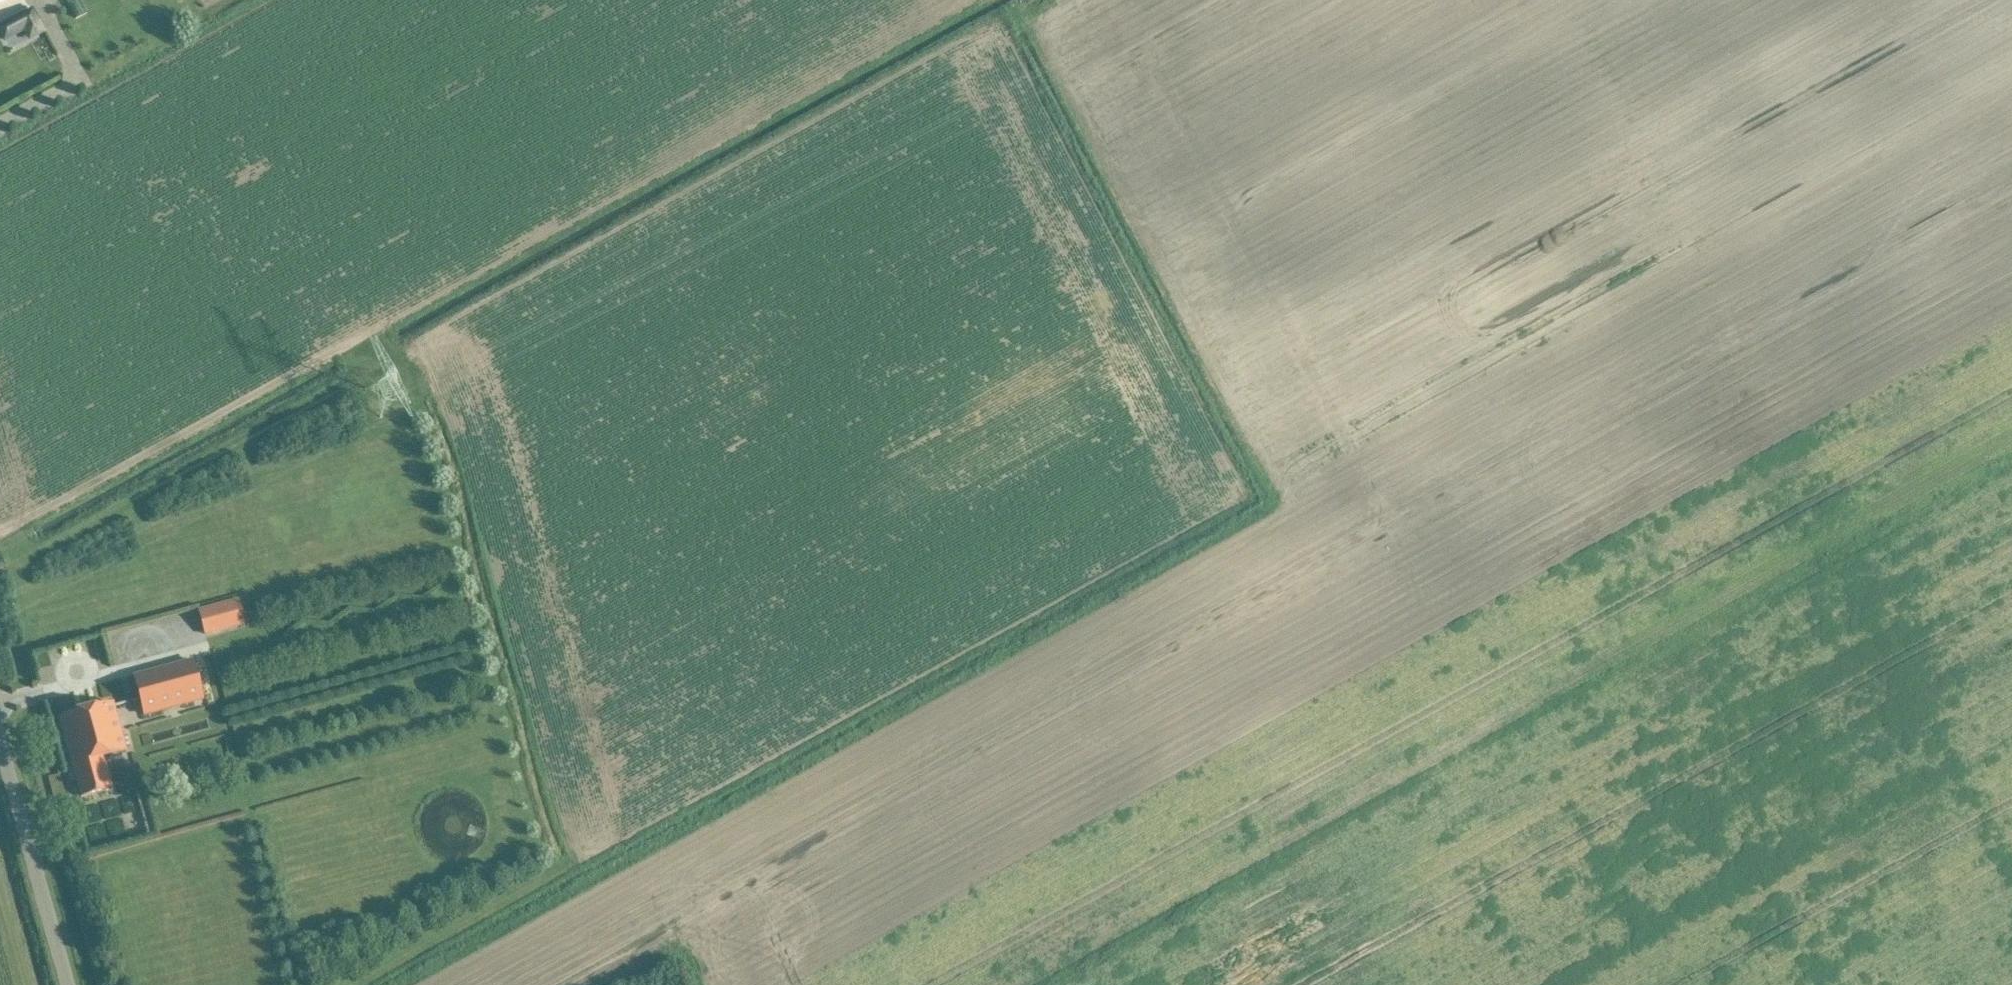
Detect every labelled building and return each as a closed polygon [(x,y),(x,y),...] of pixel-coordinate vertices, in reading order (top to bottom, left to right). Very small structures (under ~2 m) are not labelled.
[(237,601),(200,612),(206,636),(244,625),(237,601)] [(202,700),(191,661),(133,677),(144,716),(202,700)] [(127,751),(114,703),(60,718),(82,798),(112,790),(103,757),(127,751)]
